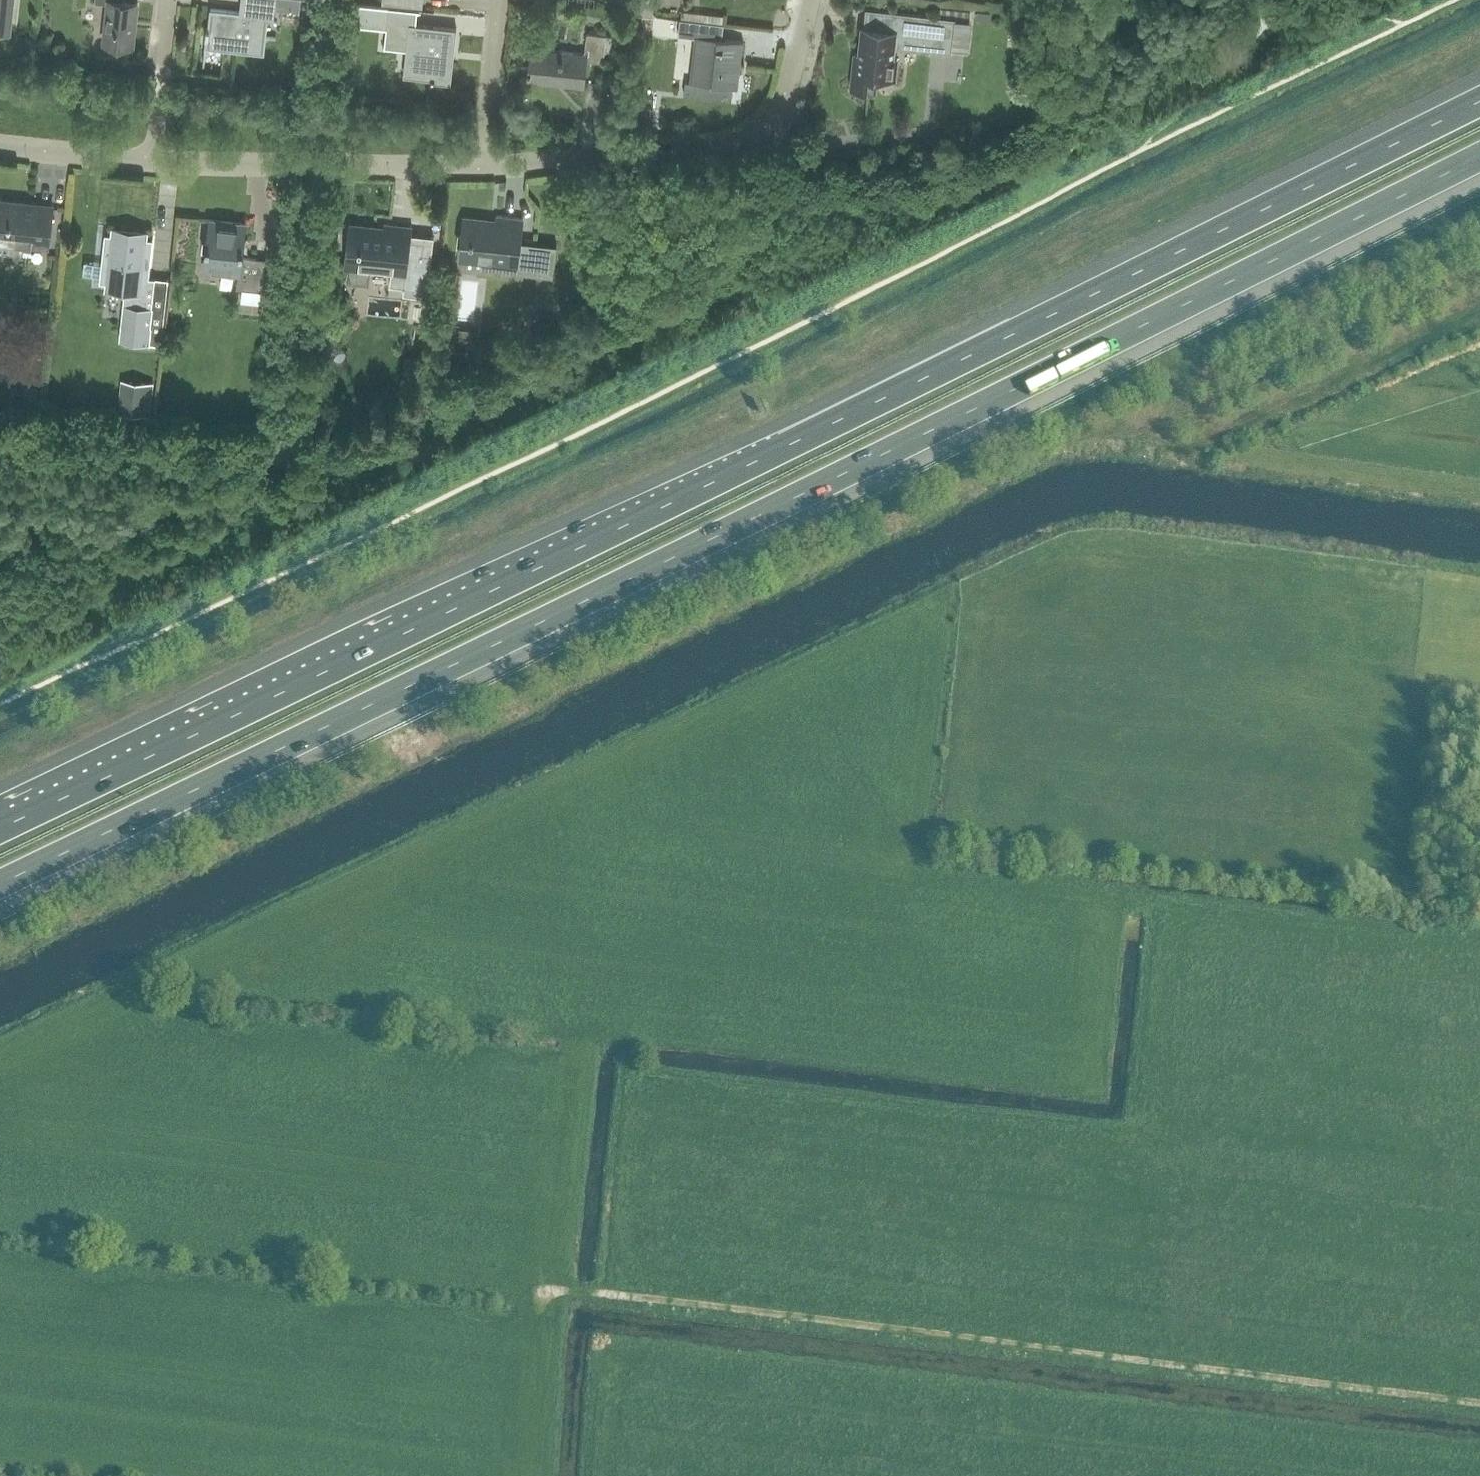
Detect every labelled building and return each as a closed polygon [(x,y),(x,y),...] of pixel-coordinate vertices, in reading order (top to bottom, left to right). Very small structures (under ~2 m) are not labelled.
[(15,0),(0,0),(0,27),(12,28),(15,0)] [(96,1),(109,2),(104,42),(133,45),(138,2),(124,0),(96,0),(96,1)] [(276,9),(300,12),(301,0),(242,0),(241,11),(211,8),(207,45),(233,48),(233,49),(265,52),(268,18),(274,19),(276,9)] [(655,0),(642,0),(640,14),(654,16),(655,0)] [(417,9),(390,6),(362,3),(360,16),(388,19),(385,47),(407,49),(404,74),(449,79),(452,52),(455,53),(457,28),(415,23),(417,9)] [(856,53),(852,87),(876,90),(878,75),(895,77),(898,57),(894,57),(895,45),(920,48),(920,46),(952,50),(952,46),(955,23),(955,19),(936,17),(870,9),(868,27),(862,27),(860,53),(856,53)] [(738,87),(744,41),(723,38),(724,24),(680,19),(678,35),(696,37),(691,81),(686,80),(684,94),(708,97),(708,94),(730,97),(731,87),(738,87)] [(604,61),(606,35),(588,33),(586,54),(532,48),(529,79),(584,85),(587,59),(604,61)] [(53,206),(0,200),(0,240),(49,245),(53,206)] [(554,274),(557,244),(521,240),(524,218),(497,215),(496,221),(466,218),(461,259),(482,262),(481,266),(554,274)] [(243,256),(244,247),(246,223),(210,220),(205,269),(240,273),(238,287),(277,291),(280,260),(243,256)] [(354,225),(349,267),(351,267),(350,280),(369,282),(370,270),(406,274),(404,286),(428,289),(433,247),(424,245),(425,234),(412,232),(412,226),(385,223),(385,229),(354,225)] [(162,345),(169,279),(149,277),(154,238),(148,238),(149,230),(112,226),(111,234),(106,233),(102,263),(94,262),(93,274),(101,275),(100,281),(106,282),(105,289),(125,292),(120,340),(162,345)] [(151,415),(154,383),(122,379),(119,412),(151,415)]
